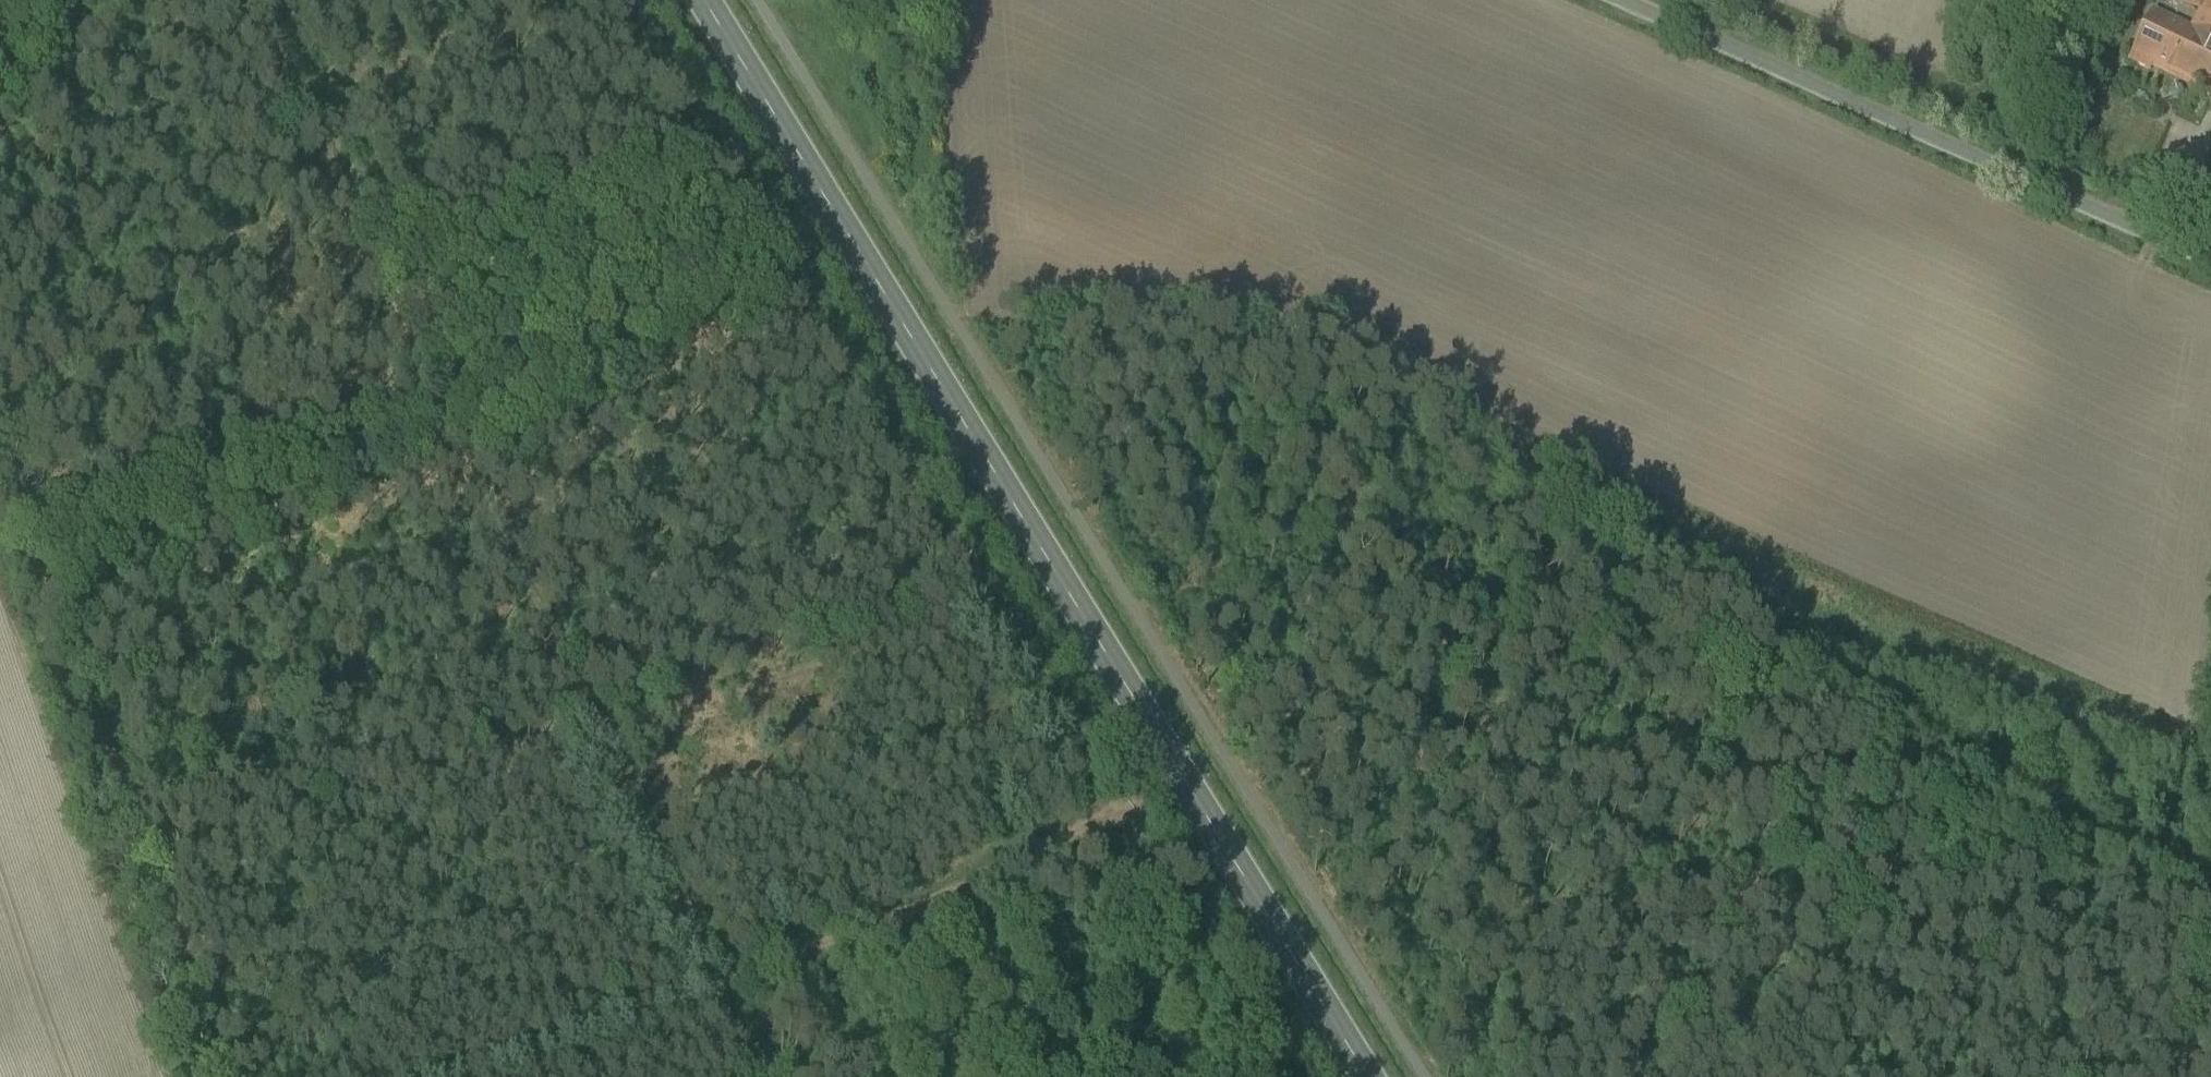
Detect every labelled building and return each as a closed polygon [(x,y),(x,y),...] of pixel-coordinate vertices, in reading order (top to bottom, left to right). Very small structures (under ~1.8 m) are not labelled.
[(2187,1),(2203,9),(2191,34),(2210,43),(2210,0),(2188,0),(2187,1)] [(2154,16),(2131,63),(2151,72),(2153,67),(2210,95),(2210,43),(2191,34),(2154,16)]
